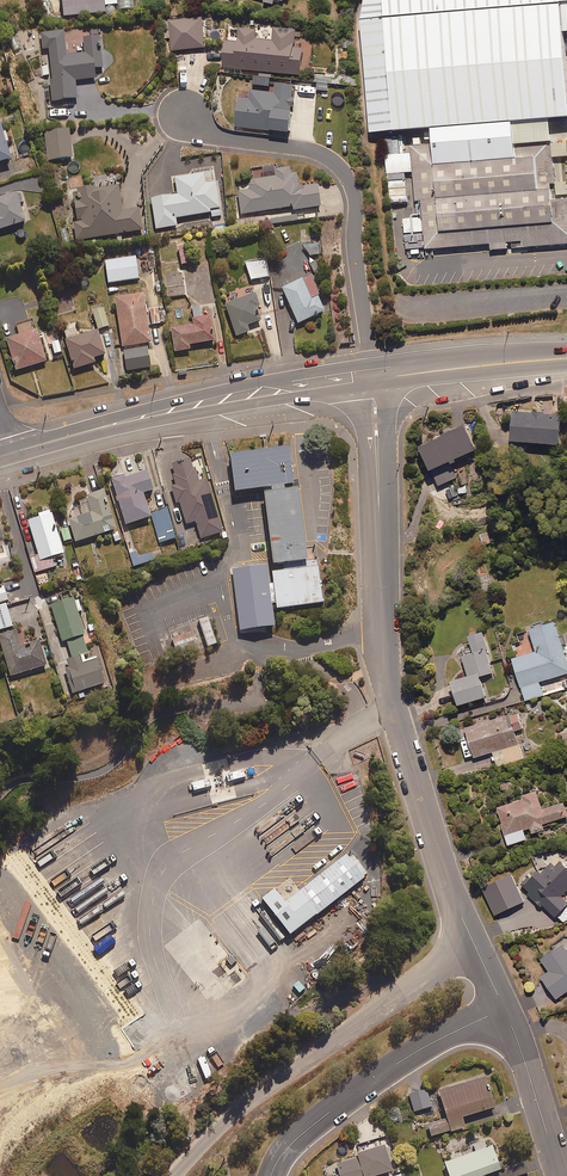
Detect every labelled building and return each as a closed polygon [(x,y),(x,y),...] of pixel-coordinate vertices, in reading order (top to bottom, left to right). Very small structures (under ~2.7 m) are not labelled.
[(118,8),(119,12),(133,10),(132,0),(63,0),(64,19),(106,16),(105,9),(118,8)] [(426,217),(413,218),(413,223),(406,223),(408,254),(493,247),(493,254),(566,248),(566,185),(554,186),(552,161),(566,159),(566,145),(551,147),(549,119),(566,117),(566,75),(564,33),(566,33),(566,0),(365,0),(362,19),(371,133),(432,128),(434,149),(413,150),(413,158),(406,158),(404,138),(385,139),(391,209),(411,208),(409,177),(415,176),(417,204),(425,204),(426,217)] [(171,38),(172,52),(206,49),(204,19),(169,22),(170,32),(165,32),(165,39),(171,38)] [(257,40),(258,31),(240,30),(239,43),(227,42),(224,69),(302,77),(305,51),(295,50),(297,32),(274,30),(273,42),(257,40)] [(51,50),(52,80),(49,80),(50,103),(77,103),(77,83),(95,83),(95,74),(104,73),(103,39),(94,39),(84,40),(84,55),(67,55),(66,32),(48,33),(42,33),(42,51),(49,50),(51,50)] [(42,77),(50,76),(49,65),(41,66),(42,77)] [(39,100),(48,99),(47,82),(38,82),(39,100)] [(293,135),(294,116),(292,115),(293,110),(296,110),(297,101),(294,101),(295,88),(277,86),(276,95),(252,92),(251,100),(240,99),(237,130),(293,135)] [(13,156),(0,115),(0,160),(13,156)] [(48,160),(73,157),(70,127),(45,129),(48,160)] [(240,192),(242,211),(264,209),(293,205),(293,208),(309,206),(322,204),(320,182),(305,184),(304,175),(298,176),(298,172),(291,172),(290,165),(276,167),(277,174),(253,177),(245,191),(240,192)] [(216,179),(206,181),(205,171),(175,175),(178,192),(151,196),(156,228),(178,225),(176,216),(211,211),(211,216),(221,214),(216,179)] [(74,199),(78,220),(73,221),(76,240),(143,229),(139,206),(123,208),(119,180),(95,184),(78,187),(80,198),(74,199)] [(26,219),(17,190),(0,195),(0,227),(26,219)] [(299,219),(298,217),(297,211),(267,215),(268,223),(299,219)] [(180,261),(193,259),(190,241),(177,243),(180,261)] [(307,255),(320,253),(317,241),(305,243),(307,255)] [(108,281),(139,277),(136,254),(105,258),(108,281)] [(250,278),(270,275),(267,257),(247,261),(250,278)] [(167,295),(185,293),(181,261),(164,263),(167,295)] [(283,285),(298,320),(326,308),(319,294),(312,297),(303,276),(283,285)] [(122,345),(151,341),(144,291),(115,295),(122,345)] [(225,302),(237,336),(251,330),(249,324),(263,319),(258,305),(261,304),(256,291),(225,302)] [(98,327),(109,324),(104,305),(93,309),(98,327)] [(152,323),(161,322),(158,306),(150,307),(152,323)] [(193,323),(171,327),(174,345),(175,350),(191,347),(190,342),(216,338),(211,313),(192,316),(193,323)] [(48,359),(35,317),(15,323),(18,332),(6,336),(15,368),(48,359)] [(94,355),(105,351),(97,326),(78,331),(75,320),(62,324),(74,366),(95,360),(94,355)] [(65,352),(58,329),(46,332),(53,356),(65,352)] [(557,442),(558,412),(511,409),(509,439),(557,442)] [(448,460),(474,447),(462,421),(417,444),(438,485),(456,476),(448,460)] [(231,450),(235,488),(272,483),(273,488),(266,488),(274,559),(308,555),(299,483),(286,484),(285,481),(294,480),(290,443),(231,450)] [(200,480),(193,457),(163,466),(174,503),(180,501),(187,522),(196,519),(201,537),(223,530),(207,478),(200,480)] [(144,490),(154,487),(148,467),(127,474),(126,472),(112,476),(127,522),(152,514),(144,490)] [(76,540),(117,526),(104,486),(87,492),(91,502),(75,507),(77,514),(68,517),(76,540)] [(177,535),(169,504),(154,508),(157,518),(153,519),(160,540),(177,535)] [(39,513),(28,517),(39,553),(41,557),(52,554),(65,551),(62,541),(58,529),(53,509),(50,510),(50,507),(47,508),(38,511),(39,513)] [(71,538),(68,526),(58,529),(62,541),(71,538)] [(114,542),(123,539),(120,529),(111,531),(114,542)] [(133,565),(154,558),(152,551),(138,555),(137,551),(130,553),(133,565)] [(39,553),(29,556),(34,572),(55,565),(52,554),(41,557),(39,553)] [(276,605),(323,599),(319,562),(272,568),(273,580),(270,581),(267,562),(232,567),(240,627),(276,623),(273,601),(276,601),(276,605)] [(6,599),(10,599),(5,584),(0,585),(0,601),(6,599)] [(72,654),(83,651),(88,649),(83,633),(85,632),(78,610),(83,609),(78,594),(51,603),(63,639),(67,638),(72,654)] [(0,601),(0,627),(13,623),(6,599),(0,601)] [(208,644),(217,641),(208,615),(199,618),(208,644)] [(566,671),(566,663),(553,619),(527,627),(534,650),(511,657),(524,700),(542,694),(538,680),(566,671)] [(21,643),(16,627),(0,632),(0,638),(11,674),(47,663),(40,637),(21,643)] [(172,636),(178,657),(200,650),(194,629),(172,636)] [(461,654),(467,673),(448,678),(455,703),(484,694),(479,675),(492,671),(486,649),(488,648),(483,629),(467,633),(472,651),(461,654)] [(67,671),(74,691),(105,681),(97,656),(86,660),(83,651),(72,654),(65,657),(70,671),(67,671)] [(513,730),(521,727),(516,710),(463,727),(473,756),(491,750),(496,765),(522,757),(513,730)] [(562,800),(540,807),(535,788),(519,793),(521,797),(495,805),(506,843),(525,838),(522,828),(528,826),(530,832),(543,828),(541,822),(566,814),(562,800)] [(291,935),(370,874),(352,851),(286,902),(275,889),(263,899),(291,935)] [(553,915),(556,913),(563,922),(566,920),(566,902),(560,894),(566,889),(566,868),(560,859),(552,866),(549,863),(540,870),(538,868),(520,883),(536,902),(539,899),(553,915)] [(494,913),(523,900),(510,872),(481,885),(494,913)] [(566,989),(566,951),(561,943),(540,958),(548,970),(540,975),(556,997),(566,989)] [(463,1115),(496,1105),(486,1074),(440,1089),(449,1117),(429,1123),(432,1135),(466,1125),(463,1115)] [(414,1111),(432,1106),(427,1088),(409,1093),(414,1111)] [(487,1145),(485,1139),(474,1143),(476,1149),(445,1161),(451,1175),(487,1175),(486,1174),(503,1168),(494,1143),(487,1145)] [(334,1175),(369,1175),(394,1169),(386,1142),(358,1151),(359,1154),(336,1161),(340,1173),(334,1175)]
